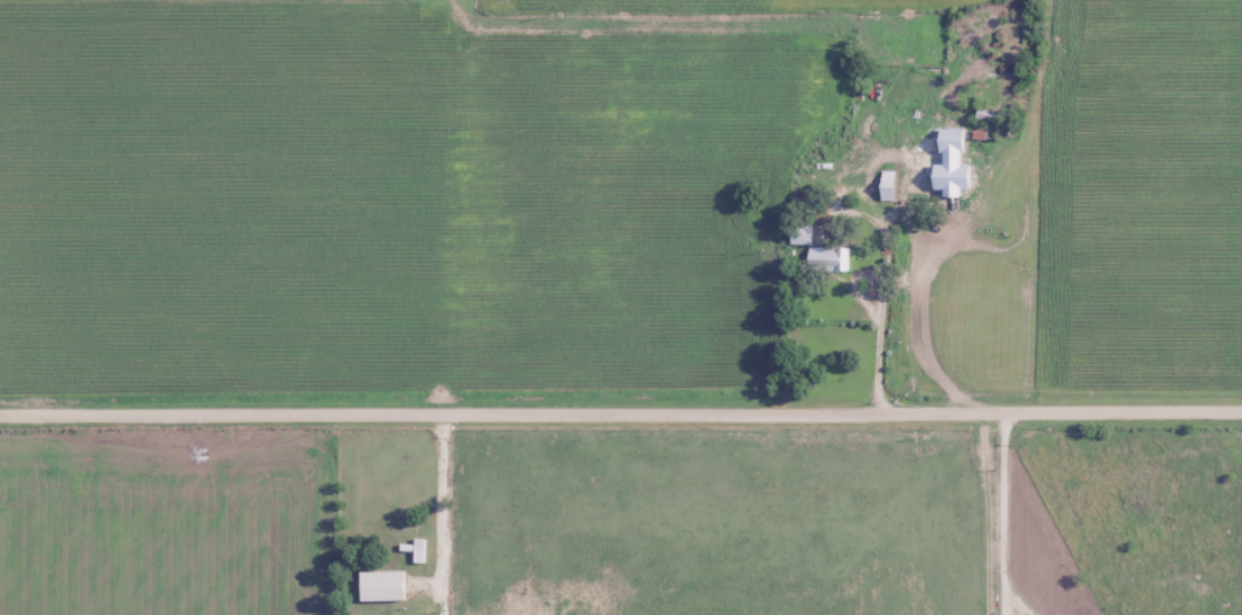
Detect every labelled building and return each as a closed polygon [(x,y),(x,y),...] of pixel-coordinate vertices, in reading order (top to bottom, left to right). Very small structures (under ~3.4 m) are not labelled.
[(814,230),(793,228),(792,244),(813,245),(814,230)] [(809,248),(809,272),(849,272),(849,248),(809,248)] [(426,540),(413,540),(413,564),(426,564),(426,540)]
